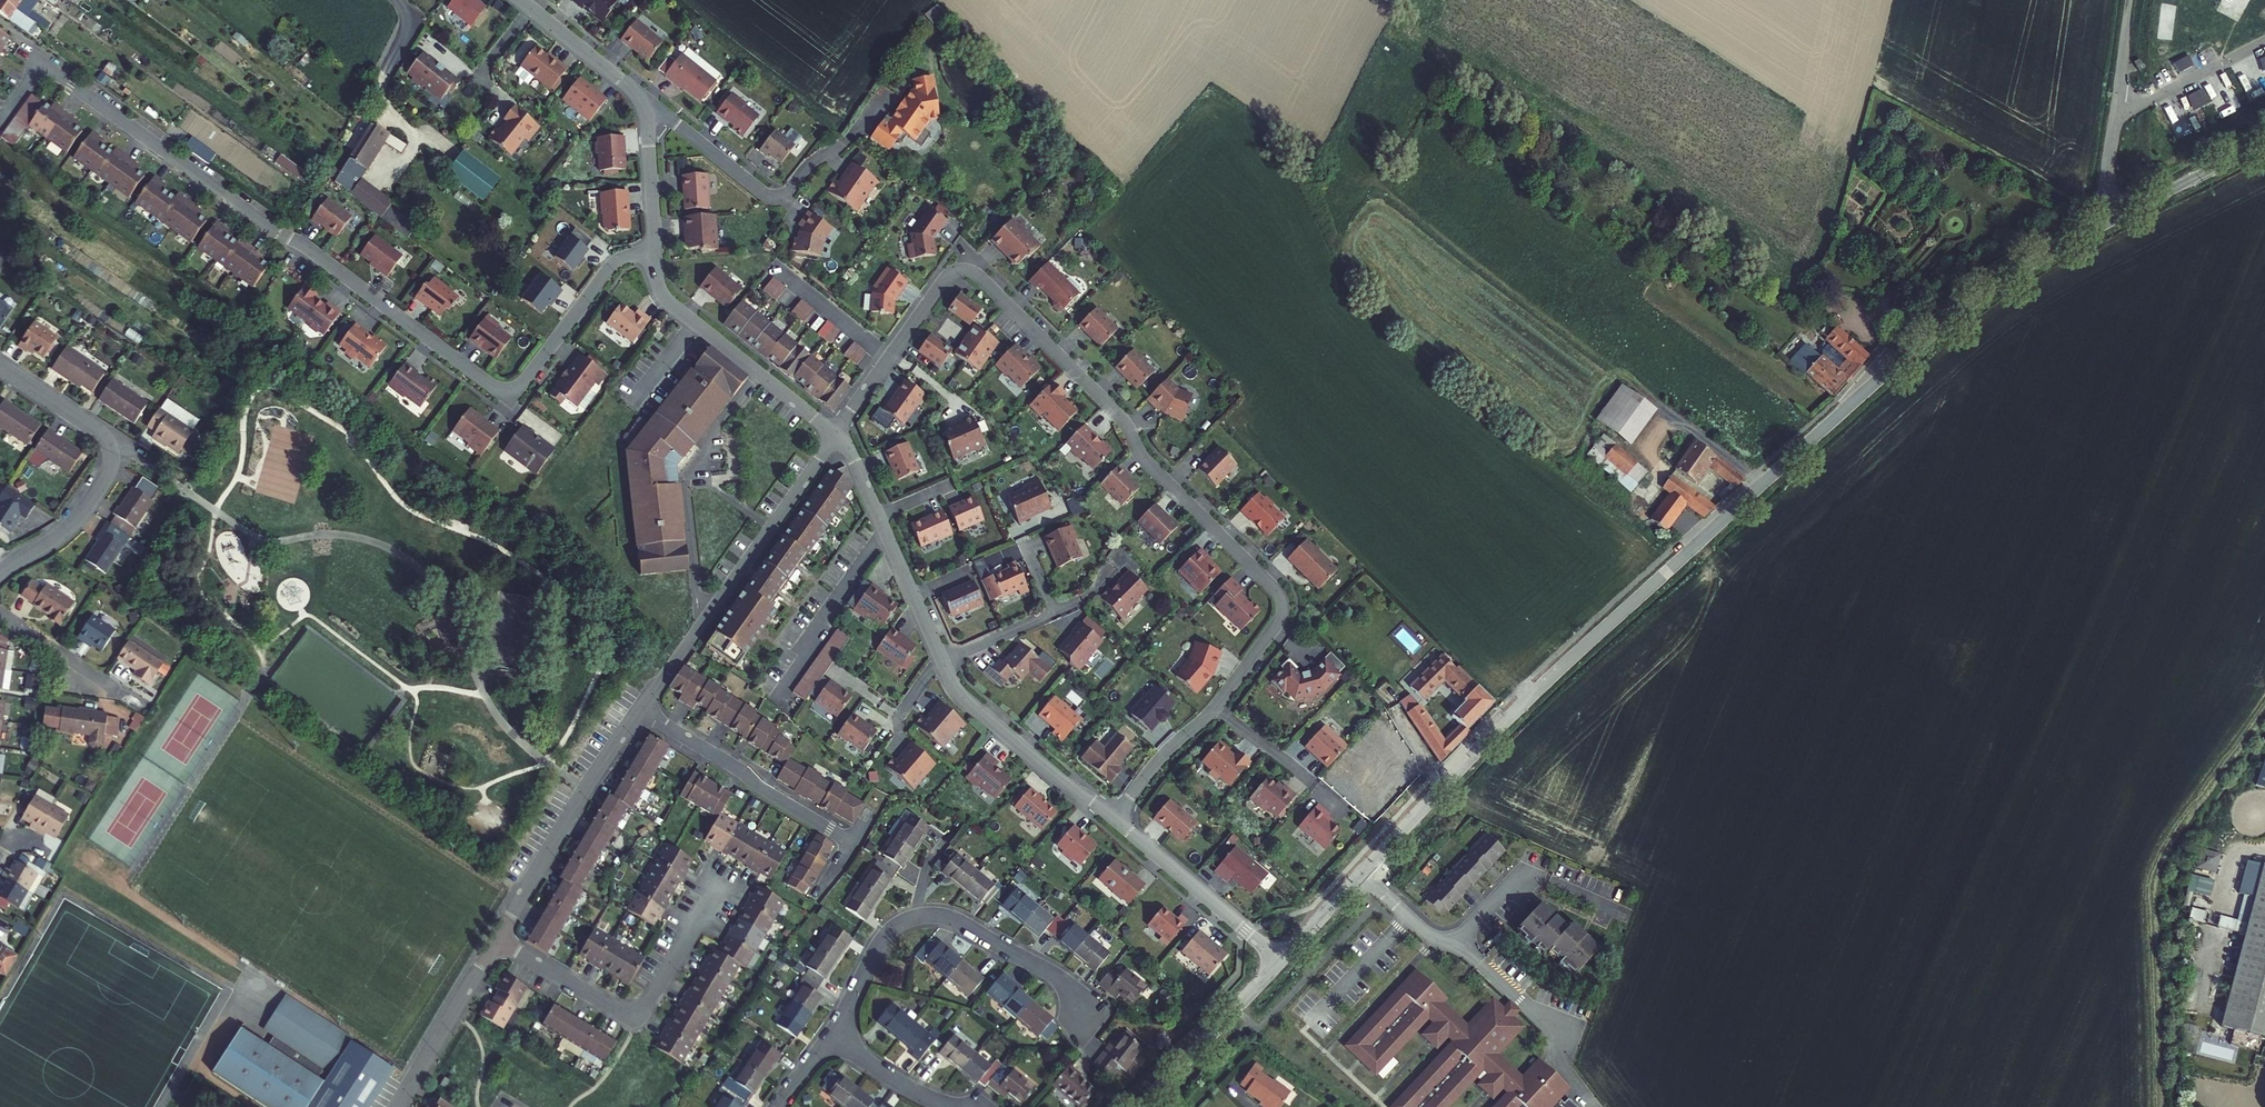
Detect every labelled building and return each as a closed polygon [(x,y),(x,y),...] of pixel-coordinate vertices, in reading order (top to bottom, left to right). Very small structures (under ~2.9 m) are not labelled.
[(28,33),(34,23),(1,0),(0,0),(0,14),(28,33)] [(34,23),(45,31),(50,25),(32,12),(40,0),(1,0),(34,23)] [(447,7),(471,26),(486,8),(477,1),(476,0),(453,0),(447,7)] [(571,1),(582,9),(583,7),(589,12),(588,12),(601,23),(610,12),(609,11),(617,2),(615,0),(572,0),(571,1)] [(624,35),(620,40),(633,49),(648,61),(662,43),(647,31),(649,30),(637,20),(635,21),(624,35)] [(622,34),(624,35),(635,21),(633,20),(622,34)] [(1,53),(3,50),(9,38),(0,34),(0,55),(1,53)] [(536,47),(515,73),(529,84),(534,77),(550,90),(551,89),(560,77),(567,69),(559,62),(557,64),(546,56),(536,47)] [(665,74),(665,75),(672,81),(674,79),(701,101),(716,82),(715,81),(720,74),(688,48),(683,55),(681,54),(676,61),(665,74)] [(412,67),(407,73),(414,79),(414,82),(420,87),(424,86),(441,100),(449,90),(452,93),(460,83),(444,71),(445,69),(438,64),(438,65),(423,53),(418,60),(412,67)] [(548,53),(546,56),(557,64),(559,62),(548,53)] [(407,63),(412,67),(418,60),(413,56),(407,63)] [(669,56),(658,69),(665,74),(676,61),(669,56)] [(2189,57),(2174,65),(2179,73),(2193,67),(2189,57)] [(2139,59),(2134,62),(2139,71),(2144,68),(2139,59)] [(564,80),(560,77),(551,89),(554,92),(564,80)] [(923,129),(929,121),(939,119),(932,77),(913,80),(915,91),(911,92),(905,101),(904,100),(896,111),(897,112),(891,120),(886,116),(871,137),(889,150),(897,140),(901,143),(906,136),(922,147),(929,136),(928,133),(923,129)] [(579,78),(564,97),(564,101),(589,121),(606,100),(595,91),(594,92),(589,88),(589,86),(579,78)] [(2242,93),(2235,95),(2232,87),(2217,92),(2225,114),(2247,107),(2242,93)] [(2202,88),(2188,95),(2193,111),(2212,101),(2202,88)] [(724,103),(729,97),(726,94),(721,101),(724,103)] [(1,137),(14,147),(30,126),(45,104),(32,95),(1,137)] [(724,103),(716,113),(728,122),(729,121),(734,126),(732,128),(742,137),(757,119),(757,116),(745,106),(745,104),(738,98),(736,99),(731,95),(729,97),(724,103)] [(48,139),(67,153),(83,131),(76,126),(72,124),(75,120),(57,106),(54,111),(51,108),(45,104),(30,126),(48,139)] [(496,128),(488,138),(507,153),(512,153),(523,139),(524,140),(528,139),(538,127),(513,107),(503,119),(507,122),(499,131),(496,128)] [(358,148),(375,158),(384,144),(389,147),(394,137),(372,123),(357,147),(358,148)] [(760,150),(759,150),(767,156),(769,153),(781,163),(795,145),(802,137),(791,128),(784,136),(776,130),(765,143),(760,150)] [(93,132),(74,158),(92,171),(110,184),(129,198),(145,176),(138,171),(134,168),(137,164),(128,158),(119,151),(116,156),(113,153),(107,149),(102,145),(98,143),(101,138),(93,132)] [(624,151),(623,136),(598,138),(598,143),(596,143),(596,154),(599,154),(600,172),(604,171),(604,174),(618,173),(618,170),(625,170),(624,160),(623,159),(622,152),(624,151)] [(401,155),(407,145),(394,137),(389,147),(401,155)] [(217,155),(196,140),(189,150),(210,165),(217,155)] [(358,148),(357,147),(335,182),(352,193),(350,195),(356,200),(366,184),(361,181),(375,158),(358,148)] [(463,151),(446,173),(483,202),(500,179),(463,151)] [(315,179),(281,155),(275,163),(309,187),(315,179)] [(835,179),(827,191),(855,211),(874,184),(877,181),(853,164),(844,177),(846,178),(842,184),(839,182),(835,179)] [(684,192),(685,210),(708,209),(707,190),(709,190),(708,175),(682,176),(683,192),(684,192)] [(155,177),(136,203),(154,215),(172,228),(191,242),(207,221),(200,216),(196,214),(199,209),(190,203),(181,196),(178,200),(175,198),(169,194),(164,190),(160,187),(163,183),(155,177)] [(391,204),(366,184),(356,200),(380,218),(390,206),(391,204)] [(629,230),(627,191),(621,192),(612,192),(599,193),(601,212),(603,214),(604,228),(608,232),(615,231),(615,232),(618,232),(618,231),(629,230)] [(325,229),(336,238),(352,218),(327,199),(312,220),(319,226),(321,224),(326,228),(325,229)] [(380,218),(408,238),(417,226),(390,206),(380,218)] [(909,233),(911,235),(912,245),(908,245),(910,260),(936,256),(933,240),(932,238),(937,232),(938,233),(947,221),(930,208),(926,213),(924,212),(909,233)] [(832,228),(808,212),(799,225),(802,227),(799,231),(798,238),(795,237),(792,251),(820,255),(823,241),(832,228)] [(701,251),(717,250),(715,216),(685,217),(685,230),(688,229),(688,238),(684,243),(683,244),(689,249),(698,249),(701,251)] [(1012,219),(991,241),(1003,253),(1005,251),(1011,257),(1011,261),(1011,265),(1018,265),(1024,259),(1028,258),(1040,246),(1024,231),(1024,230),(1024,228),(1021,224),(1018,224),(1018,225),(1012,219)] [(216,222),(198,247),(216,260),(234,273),(253,287),(269,266),(262,261),(259,258),(261,254),(252,248),(243,241),(240,245),(237,243),(231,239),(226,235),(222,232),(225,228),(216,222)] [(592,241),(575,229),(554,257),(573,271),(576,267),(579,269),(586,260),(581,256),(592,241)] [(402,257),(374,236),(360,255),(371,263),(375,266),(374,268),(387,278),(402,257)] [(1005,251),(1003,253),(1011,261),(1011,257),(1005,251)] [(1047,263),(1028,282),(1035,289),(1038,286),(1054,301),(1054,306),(1057,310),(1063,310),(1079,294),(1078,294),(1080,292),(1080,288),(1072,280),(1068,280),(1067,282),(1047,263)] [(712,296),(727,308),(741,290),(727,278),(728,277),(715,267),(699,287),(711,297),(712,296)] [(893,301),(892,301),(896,295),(897,296),(907,283),(904,281),(895,274),(887,269),(875,286),(875,290),(873,293),(871,313),(880,313),(880,315),(883,315),(883,314),(893,315),(893,301)] [(897,273),(895,274),(904,281),(906,279),(897,273)] [(562,291),(540,275),(521,300),(541,315),(548,305),(551,307),(562,291)] [(425,284),(415,299),(427,308),(428,306),(442,316),(446,310),(449,312),(451,308),(452,309),(455,306),(454,305),(459,299),(447,290),(449,288),(434,277),(428,286),(425,284)] [(764,291),(770,296),(780,284),(773,279),(764,291)] [(780,284),(770,296),(776,301),(786,289),(780,284)] [(319,332),(324,335),(340,313),(327,303),(325,306),(315,298),(317,295),(305,286),(288,308),(308,324),(309,327),(316,332),(319,332)] [(981,310),(959,295),(948,309),(970,325),(981,310)] [(792,313),(798,318),(808,305),(801,300),(792,313)] [(738,335),(739,334),(756,313),(741,301),(724,323),(730,327),(729,328),(738,335)] [(12,310),(0,302),(0,328),(12,310)] [(620,304),(606,324),(633,343),(650,320),(638,311),(634,315),(620,304)] [(814,311),(808,305),(798,318),(805,323),(814,311)] [(1096,308),(1078,326),(1087,334),(1088,334),(1101,347),(1117,331),(1103,318),(1105,316),(1096,308)] [(743,339),(752,347),(770,324),(756,313),(739,334),(744,338),(743,339)] [(486,316),(469,339),(481,348),(482,346),(488,350),(486,352),(496,359),(511,339),(496,328),(498,325),(486,316)] [(818,334),(824,340),(834,327),(827,322),(818,334)] [(43,358),(57,338),(34,323),(18,347),(26,353),(27,352),(33,355),(35,353),(43,358)] [(355,324),(339,346),(346,351),(347,355),(352,359),(356,359),(370,368),(387,346),(373,336),(372,338),(367,335),(368,334),(355,324)] [(761,352),(767,356),(784,335),(770,324),(752,347),(760,353),(761,352)] [(987,356),(998,342),(975,326),(965,340),(987,356)] [(1848,361),(1861,364),(1862,365),(1870,355),(1837,326),(1825,340),(1831,345),(1846,359),(1848,361)] [(834,327),(824,340),(831,344),(840,332),(834,327)] [(654,330),(650,335),(659,341),(663,336),(654,330)] [(767,356),(779,367),(796,345),(784,335),(767,356)] [(951,352),(929,336),(919,351),(941,366),(951,352)] [(987,356),(965,340),(955,354),(977,370),(987,356)] [(844,355),(851,360),(860,348),(854,343),(844,355)] [(1805,376),(1806,374),(1805,373),(1821,357),(1805,343),(1789,361),(1805,376)] [(778,368),(792,379),(793,378),(810,356),(796,345),(779,367),(778,368)] [(1015,345),(995,365),(1005,375),(1008,374),(1022,388),(1040,369),(1029,358),(1027,360),(1023,356),(1025,355),(1015,345)] [(1846,359),(1831,345),(1827,345),(1822,351),(1823,355),(1838,369),(1846,359)] [(67,347),(52,369),(68,379),(80,388),(82,385),(92,392),(105,372),(67,347)] [(860,348),(851,360),(857,365),(867,353),(860,348)] [(668,572),(688,570),(685,548),(683,548),(681,524),(683,524),(681,504),(679,504),(676,481),(675,467),(681,459),(682,460),(693,446),(694,445),(693,445),(705,430),(706,431),(718,415),(716,414),(728,399),(726,398),(730,394),(733,396),(747,379),(732,367),(731,368),(723,362),(724,361),(709,349),(696,364),(698,366),(689,377),(687,375),(626,452),(628,472),(630,472),(634,509),(633,509),(635,529),(636,528),(639,555),(637,555),(639,575),(659,573),(659,571),(668,570),(668,572)] [(1133,350),(1115,368),(1123,376),(1124,375),(1137,388),(1153,373),(1140,360),(1142,358),(1133,350)] [(1821,357),(1805,373),(1806,374),(1833,398),(1846,381),(1844,374),(1838,369),(1823,355),(1821,357)] [(563,378),(550,395),(561,403),(565,398),(574,405),(578,404),(588,391),(594,383),(600,382),(606,374),(592,364),(586,359),(581,356),(574,366),(573,364),(568,371),(565,371),(562,375),(563,378)] [(793,378),(805,387),(822,366),(810,356),(793,378)] [(1848,361),(1846,359),(1838,369),(1844,374),(1846,381),(1849,382),(1863,367),(1862,365),(1861,364),(1848,361)] [(418,372),(405,363),(389,384),(395,388),(395,391),(402,396),(405,396),(421,407),(438,384),(428,376),(424,381),(419,377),(420,377),(417,374),(418,372)] [(818,399),(818,400),(836,377),(822,366),(805,387),(804,388),(813,396),(814,394),(819,398),(818,399)] [(818,400),(833,411),(851,389),(836,377),(818,400)] [(112,379),(98,400),(134,423),(148,403),(112,379)] [(1161,409),(1165,413),(1170,414),(1169,417),(1183,422),(1192,396),(1178,391),(1167,379),(1146,400),(1158,412),(1161,409)] [(892,399),(884,410),(879,407),(871,418),(887,430),(895,419),(902,424),(915,407),(917,408),(926,395),(905,380),(896,393),(897,394),(893,399),(892,399)] [(1052,382),(1029,406),(1039,416),(1041,414),(1058,431),(1067,423),(1067,422),(1078,411),(1070,402),(1068,404),(1061,397),(1064,394),(1052,382)] [(1621,385),(1595,420),(1630,446),(1657,410),(1621,385)] [(588,391),(578,404),(585,409),(595,396),(588,391)] [(166,399),(159,409),(192,432),(199,421),(166,399)] [(535,400),(531,404),(537,408),(540,404),(535,400)] [(0,406),(0,427),(27,445),(41,425),(4,401),(0,406)] [(540,404),(537,408),(544,413),(547,409),(540,404)] [(480,415),(470,408),(453,430),(469,442),(467,445),(477,452),(481,455),(499,432),(485,422),(483,424),(477,419),(479,417),(480,415)] [(159,409),(147,427),(155,433),(152,437),(178,454),(180,450),(192,432),(159,409)] [(946,444),(953,459),(974,450),(977,451),(981,449),(982,447),(982,446),(985,445),(972,417),(961,422),(962,424),(954,428),(949,426),(947,425),(944,432),(948,440),(946,444)] [(522,425),(520,428),(531,436),(529,438),(537,444),(541,439),(522,425)] [(1100,443),(1096,439),(1096,438),(1084,425),(1066,443),(1073,450),(1072,453),(1078,458),(1082,458),(1093,470),(1112,451),(1103,443),(1102,442),(1101,442),(1100,443)] [(520,428),(503,450),(514,458),(515,457),(526,465),(525,467),(536,474),(554,449),(541,439),(537,444),(529,438),(531,436),(520,428)] [(50,461),(69,473),(82,453),(47,430),(27,460),(39,468),(50,461)] [(192,432),(180,450),(186,454),(198,435),(192,432)] [(1647,472),(1638,463),(1626,476),(1604,458),(1616,444),(1604,434),(1592,447),(1595,449),(1588,456),(1631,493),(1647,472)] [(1715,456),(1695,440),(1674,468),(1697,484),(1709,467),(1731,485),(1734,488),(1735,489),(1745,478),(1716,455),(1715,456)] [(908,442),(884,453),(889,464),(890,463),(898,480),(918,471),(911,454),(913,453),(908,442)] [(1616,444),(1604,458),(1626,476),(1638,463),(1616,444)] [(675,467),(676,481),(677,479),(700,451),(693,446),(682,460),(681,459),(675,467)] [(1197,469),(1216,487),(1224,478),(1223,477),(1235,464),(1220,448),(1207,461),(1206,460),(1197,469)] [(779,594),(788,581),(798,568),(807,554),(816,540),(826,527),(835,513),(845,500),(843,498),(853,485),(845,466),(834,471),(831,469),(821,483),(816,491),(812,497),(808,502),(802,510),(796,518),(797,518),(793,524),(789,529),(783,537),(784,538),(780,544),(778,543),(773,551),(768,557),(770,559),(765,565),(761,570),(760,569),(755,577),(750,583),(751,584),(750,587),(747,591),(745,590),(735,604),(736,604),(728,616),(727,616),(705,646),(736,667),(776,611),(770,607),(779,594)] [(1126,475),(1117,467),(1099,485),(1108,494),(1110,492),(1123,505),(1138,489),(1125,476),(1126,475)] [(1686,506),(1704,519),(1716,506),(1672,475),(1662,489),(1669,493),(1649,519),(1667,533),(1686,506)] [(135,528),(135,529),(153,502),(151,500),(159,488),(142,478),(135,489),(133,488),(119,507),(118,506),(113,514),(116,516),(135,528)] [(1024,491),(1007,498),(1019,524),(1029,520),(1028,517),(1027,515),(1034,512),(1035,515),(1051,508),(1039,481),(1034,483),(1023,488),(1024,491)] [(1722,500),(1734,488),(1731,485),(1729,487),(1729,486),(1727,488),(1726,486),(1718,495),(1722,500)] [(7,486),(0,496),(0,527),(9,533),(17,522),(15,521),(19,514),(26,519),(35,505),(9,488),(7,486)] [(1260,528),(1268,536),(1276,528),(1278,527),(1277,526),(1284,519),(1271,507),(1271,504),(1267,500),(1264,500),(1258,493),(1241,511),(1254,524),(1256,522),(1260,526),(1260,528)] [(973,497),(948,508),(958,531),(983,520),(973,497)] [(1165,514),(1155,504),(1138,521),(1160,544),(1177,527),(1169,518),(1168,519),(1164,515),(1165,514)] [(928,518),(911,526),(920,547),(937,539),(938,541),(952,534),(942,511),(928,517),(928,518)] [(135,528),(116,516),(111,523),(130,536),(135,528)] [(99,541),(86,561),(105,574),(130,537),(108,522),(96,540),(99,541)] [(1053,557),(1058,568),(1081,557),(1074,541),(1077,540),(1071,526),(1044,538),(1050,551),(1052,550),(1055,557),(1053,557)] [(1288,559),(1319,589),(1337,570),(1306,540),(1288,559)] [(1117,544),(1106,559),(1119,571),(1126,564),(1134,573),(1140,567),(1117,544)] [(1200,549),(1178,571),(1188,581),(1189,580),(1191,582),(1190,584),(1200,593),(1220,572),(1211,562),(1209,564),(1205,560),(1208,557),(1200,549)] [(1009,570),(992,577),(983,557),(972,562),(990,602),(1017,590),(1020,595),(1028,591),(1016,562),(1007,566),(1009,570)] [(1109,588),(1099,598),(1120,619),(1129,610),(1129,607),(1147,590),(1128,571),(1116,583),(1118,585),(1112,591),(1109,588)] [(865,579),(846,605),(853,610),(871,584),(865,579)] [(1242,590),(1230,579),(1214,594),(1220,600),(1215,605),(1220,610),(1219,610),(1228,619),(1229,619),(1241,630),(1250,622),(1252,621),(1251,620),(1261,611),(1251,602),(1249,604),(1238,594),(1242,590)] [(46,585),(43,590),(31,581),(22,595),(34,603),(33,605),(50,615),(48,618),(60,625),(74,603),(46,585)] [(983,605),(973,581),(959,587),(959,588),(942,596),(951,617),(968,609),(969,611),(983,605)] [(871,584),(853,610),(865,619),(867,616),(882,626),(897,606),(887,599),(886,600),(881,596),(883,593),(871,584)] [(92,616),(77,638),(92,648),(94,645),(102,651),(115,631),(92,616)] [(1080,623),(1099,639),(1106,632),(1087,616),(1080,623)] [(1071,632),(1073,633),(1058,650),(1069,659),(1069,663),(1077,670),(1079,668),(1082,668),(1086,664),(1086,660),(1102,641),(1099,639),(1080,623),(1079,622),(1071,632)] [(805,701),(849,639),(837,630),(792,692),(805,701)] [(900,638),(890,630),(876,650),(901,668),(906,671),(914,659),(910,656),(915,647),(900,637),(900,638)] [(10,671),(13,652),(5,651),(7,639),(0,635),(0,670),(10,671)] [(163,664),(128,641),(117,658),(136,670),(141,674),(138,678),(149,686),(163,664)] [(1000,661),(993,670),(1006,681),(1013,673),(1022,680),(1029,672),(1041,682),(1052,669),(1051,669),(1056,663),(1043,651),(1038,657),(1021,643),(1004,664),(1000,661)] [(1189,662),(1176,677),(1195,693),(1211,675),(1209,674),(1215,667),(1221,652),(1196,643),(1189,662)] [(1323,659),(1324,660),(1338,674),(1345,666),(1330,652),(1323,659)] [(1424,701),(1444,681),(1466,702),(1451,717),(1461,726),(1467,730),(1493,703),(1457,668),(1456,669),(1442,656),(1410,687),(1424,701)] [(1338,674),(1324,660),(1312,672),(1308,673),(1308,672),(1301,674),(1301,676),(1300,676),(1295,671),(1298,668),(1288,658),(1280,667),(1283,670),(1271,683),(1282,694),(1285,690),(1294,699),(1304,697),(1304,698),(1315,695),(1315,693),(1323,691),(1339,675),(1338,674)] [(696,704),(709,681),(683,666),(670,688),(682,695),(679,700),(693,708),(696,704)] [(993,670),(989,666),(983,673),(1001,688),(1006,681),(993,670)] [(8,691),(11,671),(10,671),(0,670),(0,689),(8,691)] [(705,714),(730,729),(745,704),(719,690),(720,688),(709,681),(696,704),(707,710),(705,714)] [(815,701),(837,717),(851,697),(829,681),(815,701)] [(1135,711),(1131,715),(1133,716),(1138,721),(1151,732),(1159,722),(1160,723),(1164,723),(1167,719),(1167,715),(1166,714),(1175,704),(1156,687),(1145,699),(1141,699),(1134,707),(1135,711)] [(1400,702),(1440,762),(1461,741),(1453,734),(1444,742),(1416,702),(1410,695),(1400,702)] [(1054,697),(1039,715),(1050,725),(1051,725),(1056,729),(1052,733),(1062,741),(1081,720),(1054,697)] [(922,716),(914,724),(941,747),(959,726),(963,722),(940,703),(931,714),(929,713),(925,718),(922,716)] [(757,712),(745,704),(730,729),(742,736),(741,738),(747,742),(762,717),(756,713),(757,712)] [(120,719),(107,717),(107,714),(63,708),(62,711),(46,709),(43,726),(60,729),(59,732),(104,738),(105,735),(117,737),(120,719)] [(145,717),(136,711),(131,718),(134,720),(129,727),(136,731),(145,717)] [(862,721),(852,714),(837,735),(847,742),(848,740),(863,751),(876,733),(861,722),(862,721)] [(774,725),(762,717),(747,742),(768,755),(779,736),(781,732),(773,727),(774,725)] [(1461,726),(1453,734),(1461,741),(1469,733),(1467,730),(1461,726)] [(1315,735),(1305,746),(1319,759),(1318,760),(1327,768),(1347,746),(1338,738),(1337,739),(1323,727),(1318,732),(1315,735)] [(1095,741),(1081,758),(1111,783),(1122,770),(1118,767),(1116,765),(1121,760),(1133,746),(1117,733),(1104,749),(1095,741)] [(643,751),(639,758),(657,768),(669,747),(648,735),(639,749),(643,751)] [(789,742),(779,736),(768,755),(785,765),(789,759),(795,748),(788,744),(789,742)] [(1219,741),(1201,762),(1211,771),(1209,774),(1217,781),(1219,778),(1229,786),(1250,762),(1238,752),(1234,756),(1229,752),(1230,750),(1219,741)] [(123,749),(116,744),(106,758),(114,763),(123,749)] [(893,758),(886,766),(913,789),(934,764),(912,745),(902,756),(904,758),(900,763),(896,760),(893,758)] [(970,772),(966,778),(974,784),(978,784),(996,799),(1011,780),(1000,770),(1000,771),(995,767),(998,763),(986,753),(970,772)] [(901,754),(896,760),(900,763),(904,758),(902,756),(901,754)] [(623,776),(645,789),(657,768),(639,758),(635,764),(632,762),(623,776)] [(777,779),(795,789),(807,769),(789,759),(785,765),(777,779)] [(2256,785),(2264,788),(2264,759),(2256,785)] [(807,798),(820,806),(833,785),(820,778),(822,775),(808,767),(807,769),(795,789),(794,792),(806,799),(807,798)] [(694,772),(680,795),(718,818),(720,815),(732,794),(694,772)] [(618,792),(614,798),(629,807),(633,809),(645,789),(623,776),(615,790),(618,792)] [(1267,779),(1249,799),(1265,812),(1267,810),(1277,818),(1295,796),(1283,786),(1280,790),(1275,786),(1267,779)] [(1280,790),(1283,786),(1278,782),(1275,786),(1280,790)] [(834,783),(833,785),(820,806),(820,807),(832,815),(834,812),(852,823),(864,804),(846,793),(847,791),(834,783)] [(1027,791),(1014,807),(1042,830),(1057,812),(1042,799),(1043,798),(1031,787),(1027,791)] [(1011,804),(1014,807),(1027,791),(1024,789),(1011,804)] [(37,832),(51,807),(55,801),(38,791),(22,818),(32,823),(29,828),(37,832)] [(596,815),(617,828),(629,807),(614,798),(611,796),(607,803),(604,801),(596,815)] [(1197,823),(1169,800),(1153,819),(1165,829),(1166,828),(1182,841),(1197,823)] [(1329,816),(1317,805),(1299,827),(1325,849),(1340,832),(1331,824),(1326,820),(1328,817),(1329,816)] [(44,836),(46,832),(56,838),(68,817),(51,807),(37,832),(44,836)] [(591,831),(587,838),(605,849),(617,828),(596,815),(587,830),(591,831)] [(714,848),(720,852),(737,824),(720,815),(718,818),(705,840),(715,846),(714,848)] [(895,838),(913,850),(929,827),(911,815),(895,838)] [(737,824),(720,852),(727,856),(728,854),(738,859),(753,834),(737,824)] [(1073,826),(1057,845),(1064,850),(1061,853),(1072,862),(1074,859),(1081,865),(1097,845),(1086,836),(1085,838),(1081,834),(1081,832),(1073,826)] [(753,834),(738,859),(747,865),(746,867),(753,871),(769,844),(753,834)] [(787,884),(803,894),(807,887),(810,888),(831,853),(828,851),(832,844),(816,835),(787,884)] [(1505,852),(1489,837),(1483,844),(1480,841),(1468,854),(1471,857),(1484,870),(1495,859),(1497,860),(1505,852)] [(571,857),(592,870),(605,849),(587,838),(583,845),(579,843),(571,857)] [(882,864),(896,873),(900,867),(901,868),(913,850),(895,838),(883,855),(886,857),(882,864)] [(769,844),(753,871),(760,875),(761,873),(771,879),(786,854),(769,844)] [(692,859),(667,845),(657,861),(684,877),(688,871),(686,869),(692,859)] [(1235,847),(1214,871),(1227,882),(1232,875),(1242,883),(1241,884),(1252,893),(1267,875),(1235,847)] [(2221,855),(2201,849),(2196,868),(2216,874),(2221,855)] [(45,868),(50,860),(41,855),(36,864),(45,868)] [(950,879),(965,862),(957,855),(942,872),(950,879)] [(562,880),(565,882),(580,890),(592,870),(571,857),(563,871),(566,873),(562,880)] [(1471,857),(1464,863),(1462,861),(1449,875),(1465,890),(1476,879),(1478,880),(1486,871),(1484,870),(1471,857)] [(1115,859),(1112,862),(1120,868),(1122,866),(1115,859)] [(6,869),(1,876),(33,894),(42,877),(15,861),(10,871),(6,869)] [(684,877),(657,861),(647,877),(672,892),(678,883),(680,884),(684,877)] [(862,884),(880,897),(896,873),(882,864),(878,861),(862,884)] [(2237,920),(2220,916),(2217,927),(2245,935),(2263,866),(2247,861),(2238,893),(2243,895),(2237,920)] [(978,873),(965,862),(950,879),(964,890),(978,873)] [(1101,875),(1109,881),(1106,884),(1113,890),(1112,892),(1121,900),(1123,898),(1129,904),(1145,885),(1137,879),(1135,881),(1129,876),(1131,874),(1122,866),(1120,868),(1112,862),(1101,875)] [(2263,866),(2245,935),(2236,967),(2233,978),(2221,1027),(2264,1038),(2264,866),(2263,866)] [(981,901),(994,886),(978,873),(964,890),(979,903),(981,901)] [(1109,881),(1101,875),(1099,878),(1106,884),(1109,881)] [(1465,890),(1449,875),(1425,900),(1438,913),(1443,907),(1448,912),(1456,904),(1454,902),(1465,890)] [(2214,881),(2191,875),(2186,891),(2210,897),(2214,881)] [(1,876),(0,878),(0,885),(1,886),(0,888),(0,907),(6,911),(10,904),(23,911),(33,894),(1,876)] [(672,892),(647,877),(637,894),(665,910),(669,903),(667,902),(672,892)] [(550,900),(571,913),(583,892),(580,890),(565,882),(561,888),(558,886),(550,900)] [(880,897),(862,884),(846,908),(864,920),(880,897)] [(1000,891),(994,886),(981,901),(987,906),(1000,891)] [(784,902),(758,887),(753,897),(751,896),(746,903),(774,919),(784,902)] [(1011,913),(1025,896),(1016,889),(1002,906),(1011,913)] [(665,910),(637,894),(628,910),(653,925),(659,915),(661,916),(665,910)] [(1038,907),(1025,896),(1011,913),(1024,924),(1038,907)] [(545,916),(541,923),(559,933),(571,913),(550,900),(541,914),(545,916)] [(774,919),(746,903),(742,910),(745,911),(739,920),(764,935),(774,919)] [(1575,975),(1599,948),(1572,923),(1568,928),(1541,903),(1516,930),(1525,938),(1523,940),(1529,946),(1531,943),(1543,955),(1548,951),(1560,962),(1558,964),(1564,970),(1566,968),(1575,975)] [(1039,937),(1045,930),(1053,920),(1038,907),(1024,924),(1039,937)] [(1159,939),(1167,946),(1187,921),(1180,915),(1176,920),(1162,907),(1148,925),(1162,937),(1159,939)] [(2208,913),(2192,908),(2189,920),(2205,924),(2208,913)] [(1053,920),(1045,930),(1052,935),(1063,921),(1057,916),(1053,920)] [(1058,940),(1072,924),(1065,918),(1063,921),(1052,935),(1058,940)] [(731,929),(727,935),(754,952),(764,935),(739,920),(733,930),(731,929)] [(534,927),(525,941),(547,954),(559,933),(541,923),(537,929),(534,927)] [(1087,936),(1072,924),(1058,940),(1073,953),(1087,936)] [(833,926),(827,935),(845,948),(851,939),(833,926)] [(594,929),(579,954),(589,960),(588,962),(595,966),(611,939),(594,929)] [(1199,932),(1182,952),(1210,975),(1227,955),(1199,932)] [(1504,936),(1500,932),(1493,940),(1497,944),(1504,936)] [(754,952),(727,935),(723,942),(725,943),(720,953),(740,965),(745,968),(754,952)] [(835,962),(845,948),(827,935),(817,950),(835,962)] [(1073,953),(1087,965),(1101,947),(1087,936),(1073,953)] [(603,968),(612,974),(627,949),(611,939),(595,966),(602,970),(603,968)] [(922,963),(926,959),(937,946),(929,939),(914,956),(922,963)] [(940,943),(937,946),(926,959),(947,978),(961,961),(940,943)] [(5,977),(17,956),(0,946),(0,974),(5,977)] [(1101,947),(1087,965),(1096,971),(1109,955),(1101,947)] [(628,986),(644,959),(627,949),(612,974),(622,980),(621,982),(628,986)] [(740,965),(720,953),(714,950),(708,959),(706,958),(702,965),(730,981),(740,965)] [(810,969),(824,979),(835,962),(817,950),(806,966),(810,969)] [(983,980),(961,961),(947,978),(969,996),(983,980)] [(2233,978),(2236,967),(2223,964),(2220,975),(2233,978)] [(730,981),(702,965),(698,972),(700,973),(695,982),(720,997),(730,981)] [(819,986),(824,979),(810,969),(805,976),(819,986)] [(1110,971),(1098,984),(1115,999),(1120,994),(1133,1005),(1147,989),(1125,970),(1118,978),(1110,971)] [(1568,1099),(1564,1103),(1558,1098),(1568,1087),(1540,1060),(1522,1079),(1496,1055),(1521,1028),(1512,1019),(1502,1009),(1493,1001),(1467,1028),(1441,1003),(1446,998),(1417,971),(1386,1004),(1380,1008),(1379,1011),(1372,1016),(1371,1020),(1363,1025),(1363,1029),(1355,1034),(1355,1038),(1347,1043),(1346,1047),(1374,1073),(1391,1055),(1395,1054),(1399,1046),(1403,1045),(1407,1037),(1411,1037),(1415,1030),(1428,1016),(1433,1021),(1422,1033),(1438,1048),(1449,1035),(1455,1040),(1440,1057),(1433,1060),(1432,1064),(1425,1069),(1424,1073),(1417,1078),(1416,1082),(1408,1087),(1408,1090),(1400,1095),(1400,1099),(1392,1104),(1392,1106),(1447,1106),(1452,1099),(1456,1098),(1460,1090),(1464,1090),(1467,1083),(1482,1066),(1488,1071),(1478,1082),(1493,1097),(1503,1086),(1509,1091),(1501,1100),(1495,1104),(1494,1106),(1577,1106),(1568,1099)] [(1004,973),(987,992),(995,999),(1009,983),(1012,980),(1004,973)] [(527,988),(505,975),(497,989),(500,991),(496,997),(514,1008),(527,988)] [(804,985),(815,992),(819,986),(805,976),(801,983),(804,985)] [(687,991),(683,997),(710,1014),(720,997),(695,982),(689,992),(687,991)] [(1009,983),(995,999),(1017,1018),(1031,1001),(1009,983)] [(822,997),(815,992),(804,985),(793,1002),(811,1014),(822,997)] [(535,992),(527,988),(514,1008),(522,1013),(535,992)] [(394,1070),(351,1042),(353,1039),(286,995),(263,1030),(274,1036),(268,1046),(241,1029),(212,1073),(265,1106),(369,1106),(394,1070)] [(493,1004),(490,1002),(481,1016),(502,1029),(514,1008),(496,997),(493,1004)] [(710,1014),(683,997),(679,1004),(681,1005),(675,1015),(701,1030),(710,1014)] [(1038,1036),(1040,1035),(1051,1022),(1053,1020),(1031,1001),(1017,1018),(1038,1036)] [(783,1016),(801,1029),(811,1014),(793,1002),(783,1016)] [(555,1004),(542,1025),(563,1038),(573,1020),(567,1016),(569,1013),(555,1004)] [(877,1021),(886,1029),(900,1012),(891,1004),(877,1021)] [(900,1012),(886,1029),(899,1039),(913,1022),(900,1012)] [(668,1023),(664,1030),(691,1046),(701,1030),(675,1015),(670,1024),(668,1023)] [(795,1037),(801,1029),(783,1016),(777,1025),(795,1037)] [(563,1038),(583,1050),(596,1029),(582,1020),(580,1024),(573,1020),(563,1038)] [(914,1052),(928,1035),(913,1022),(899,1039),(914,1052)] [(1051,1022),(1040,1035),(1047,1040),(1058,1027),(1051,1022)] [(596,1029),(583,1050),(597,1058),(593,1064),(600,1068),(615,1044),(608,1040),(610,1037),(596,1029)] [(928,1035),(914,1052),(911,1055),(918,1061),(940,1035),(933,1029),(928,1035)] [(1123,1033),(1125,1035),(1134,1042),(1137,1038),(1127,1029),(1123,1033)] [(691,1046),(664,1030),(660,1037),(662,1038),(656,1048),(681,1063),(691,1046)] [(1110,1044),(1093,1066),(1108,1077),(1118,1065),(1121,1067),(1125,1071),(1143,1048),(1134,1042),(1125,1035),(1118,1044),(1115,1048),(1110,1044)] [(939,1053),(948,1060),(962,1043),(953,1036),(939,1053)] [(1113,1040),(1110,1044),(1115,1048),(1118,1044),(1113,1040)] [(756,1052),(774,1064),(780,1054),(762,1042),(756,1052)] [(962,1043),(948,1060),(961,1071),(975,1054),(962,1043)] [(764,1078),(774,1064),(756,1052),(746,1066),(764,1078)] [(977,1084),(978,1082),(991,1067),(975,1054),(961,1071),(977,1084)] [(991,1067),(978,1082),(984,1087),(986,1084),(1002,1065),(996,1060),(991,1067)] [(1069,1064),(1053,1084),(1080,1106),(1094,1090),(1079,1077),(1081,1074),(1069,1064)] [(1002,1065),(986,1084),(1003,1098),(1007,1093),(1020,1104),(1034,1088),(1012,1070),(1011,1072),(1002,1065)] [(1240,1085),(1248,1090),(1247,1092),(1266,1105),(1265,1106),(1280,1106),(1290,1093),(1273,1080),(1272,1082),(1260,1073),(1262,1070),(1255,1065),(1240,1085)] [(746,1066),(735,1082),(753,1095),(764,1078),(746,1066)] [(1132,1076),(1125,1071),(1121,1067),(1117,1072),(1129,1081),(1132,1076)] [(823,1087),(829,1092),(840,1078),(833,1073),(823,1087)] [(840,1078),(829,1092),(828,1094),(844,1106),(858,1089),(841,1077),(840,1078)] [(445,1078),(440,1085),(445,1088),(450,1081),(445,1078)] [(748,1101),(753,1095),(735,1082),(729,1078),(724,1085),(748,1101)] [(742,1106),(745,1106),(748,1101),(724,1085),(720,1092),(724,1095),(742,1106)] [(845,1106),(870,1106),(873,1103),(874,1102),(858,1089),(844,1106),(845,1106)] [(724,1095),(716,1106),(742,1106),(724,1095)] [(434,1096),(427,1106),(453,1106),(434,1096)]
